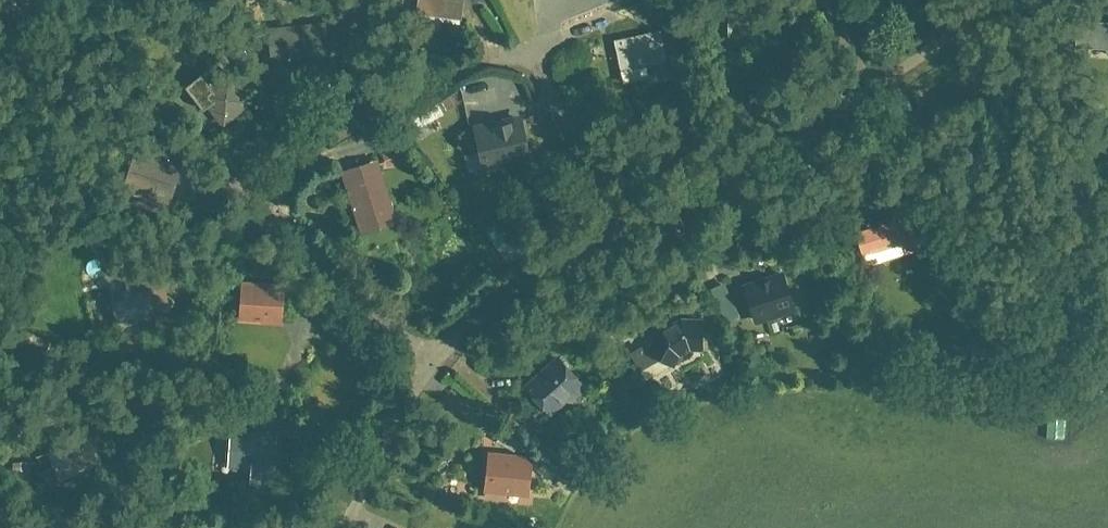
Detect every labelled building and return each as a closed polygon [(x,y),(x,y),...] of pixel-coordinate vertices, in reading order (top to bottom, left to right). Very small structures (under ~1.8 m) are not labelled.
[(413,14),(459,21),(462,0),(415,0),(413,14)] [(1079,21),(1078,44),(1107,44),(1107,22),(1079,21)] [(326,23),(272,29),(276,60),(329,55),(326,23)] [(658,33),(612,41),(620,83),(666,75),(658,33)] [(251,103),(225,71),(197,94),(222,126),(251,103)] [(475,125),(482,172),(531,164),(523,117),(475,125)] [(169,195),(178,164),(137,151),(127,182),(169,195)] [(396,226),(374,161),(337,173),(359,239),(396,226)] [(908,213),(860,224),(868,254),(916,242),(908,213)] [(783,267),(746,280),(760,318),(797,304),(783,267)] [(281,286),(238,283),(236,324),(278,326),(281,286)] [(124,290),(105,295),(114,330),(153,321),(144,285),(124,290)] [(660,327),(649,347),(674,364),(682,353),(692,347),(705,347),(705,316),(681,315),(660,327)] [(557,352),(526,383),(559,415),(590,385),(557,352)] [(274,435),(230,433),(228,470),(272,472),(274,435)] [(87,438),(43,457),(56,487),(100,468),(87,438)] [(482,460),(480,500),(520,502),(522,461),(482,460)]
